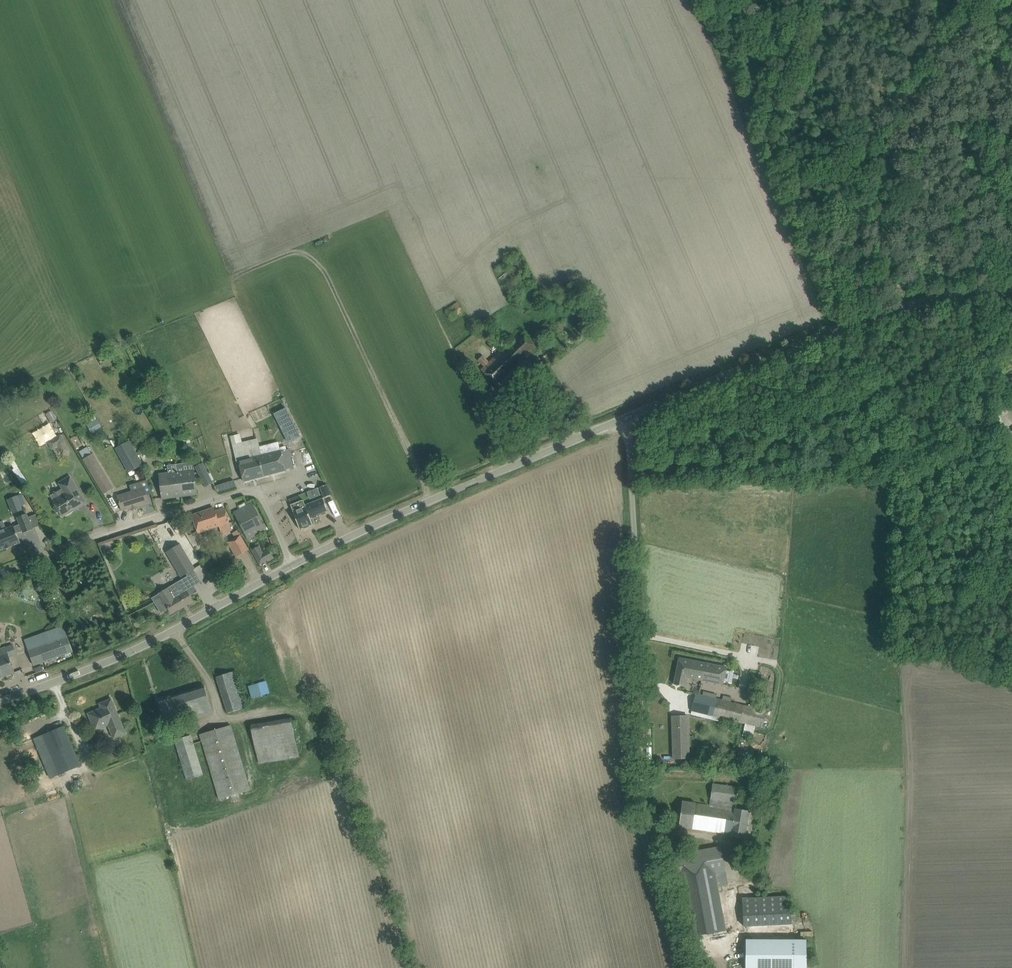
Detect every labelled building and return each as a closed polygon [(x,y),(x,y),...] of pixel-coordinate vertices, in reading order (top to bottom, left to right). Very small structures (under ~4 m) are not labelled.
[(453,319),(463,311),(457,303),(446,311),(453,319)] [(488,341),(495,333),(486,324),(478,333),(488,341)] [(495,385),(537,347),(522,331),(489,362),(483,355),(478,359),(485,366),(481,369),(489,378),(495,385)] [(291,415),(280,419),(289,440),(300,436),(291,415)] [(991,436),(1000,434),(997,418),(987,420),(991,436)] [(70,451),(60,435),(47,442),(52,450),(57,447),(62,455),(70,451)] [(257,438),(232,445),(242,482),(244,482),(267,475),(262,456),(260,446),(257,438)] [(130,440),(117,447),(115,448),(128,473),(143,465),(130,440)] [(191,442),(185,444),(190,453),(195,450),(191,442)] [(111,484),(92,453),(88,446),(79,451),(84,459),(83,459),(101,490),(111,484)] [(286,450),(262,456),(267,475),(285,471),(285,470),(293,468),(290,453),(289,449),(286,450)] [(206,486),(212,483),(202,463),(195,466),(206,486)] [(184,471),(184,468),(177,469),(177,472),(178,472),(180,487),(181,493),(180,493),(181,496),(197,494),(194,470),(184,471)] [(177,472),(177,469),(170,469),(171,473),(159,474),(163,498),(181,496),(180,493),(181,493),(180,487),(178,472),(177,472)] [(62,517),(77,509),(86,504),(71,475),(59,483),(62,488),(51,495),(53,500),(55,504),(54,507),(57,513),(60,513),(62,517)] [(122,511),(149,502),(147,495),(151,494),(147,480),(130,486),(131,491),(117,496),(122,511)] [(219,492),(237,487),(234,480),(215,485),(215,487),(219,492)] [(330,495),(326,485),(319,487),(324,498),(330,495)] [(17,496),(7,500),(10,507),(19,503),(17,496)] [(310,517),(327,511),(322,499),(305,505),(303,500),(290,505),(292,511),(299,529),(303,527),(304,528),(308,526),(308,525),(312,524),(310,517)] [(262,522),(251,503),(234,512),(245,533),(256,527),(259,533),(267,529),(263,522),(262,522)] [(215,511),(214,508),(193,515),(199,533),(219,526),(220,527),(230,523),(225,508),(215,511)] [(20,543),(17,534),(22,531),(23,533),(33,529),(26,513),(17,517),(20,524),(14,526),(0,531),(0,550),(20,543)] [(237,557),(248,550),(239,537),(229,544),(237,557)] [(180,544),(167,551),(182,576),(186,573),(193,569),(195,568),(180,544)] [(269,552),(263,556),(259,549),(252,552),(259,565),(272,557),(269,552)] [(163,568),(158,572),(162,577),(172,569),(166,560),(160,565),(163,568)] [(197,592),(188,576),(158,593),(159,594),(151,598),(160,613),(168,608),(171,613),(193,601),(190,596),(197,592)] [(34,665),(73,651),(67,636),(29,650),(34,665)] [(14,673),(5,647),(0,649),(0,678),(14,673)] [(703,681),(706,663),(679,658),(674,684),(685,687),(687,678),(703,681)] [(706,663),(703,681),(724,685),(728,667),(706,663)] [(228,713),(246,707),(235,671),(216,677),(228,713)] [(252,698),(269,693),(266,681),(248,687),(252,698)] [(193,718),(212,712),(204,686),(159,700),(165,720),(191,712),(193,718)] [(712,716),(715,699),(695,694),(691,710),(712,716)] [(725,697),(724,701),(715,699),(712,716),(719,718),(745,724),(742,736),(752,739),(755,727),(762,728),(766,710),(730,702),(731,699),(725,697)] [(126,733),(111,699),(100,704),(101,708),(88,714),(95,731),(108,725),(114,738),(126,733)] [(688,716),(672,716),(672,726),(673,758),(689,758),(688,726),(688,716)] [(258,764),(298,757),(291,718),(251,725),(252,730),(258,764)] [(219,800),(250,790),(231,726),(199,734),(219,800)] [(50,778),(59,774),(80,766),(63,727),(34,739),(50,778)] [(186,780),(203,775),(190,736),(174,740),(186,780)] [(735,809),(738,787),(713,784),(710,805),(693,803),(683,801),(679,827),(730,834),(730,836),(745,838),(749,811),(735,809)] [(741,882),(727,885),(720,847),(672,855),(687,937),(726,930),(725,929),(743,926),(742,899),(741,882)] [(743,926),(791,923),(790,896),(742,899),(743,926)] [(746,967),(806,967),(806,940),(746,939),(746,967)]
